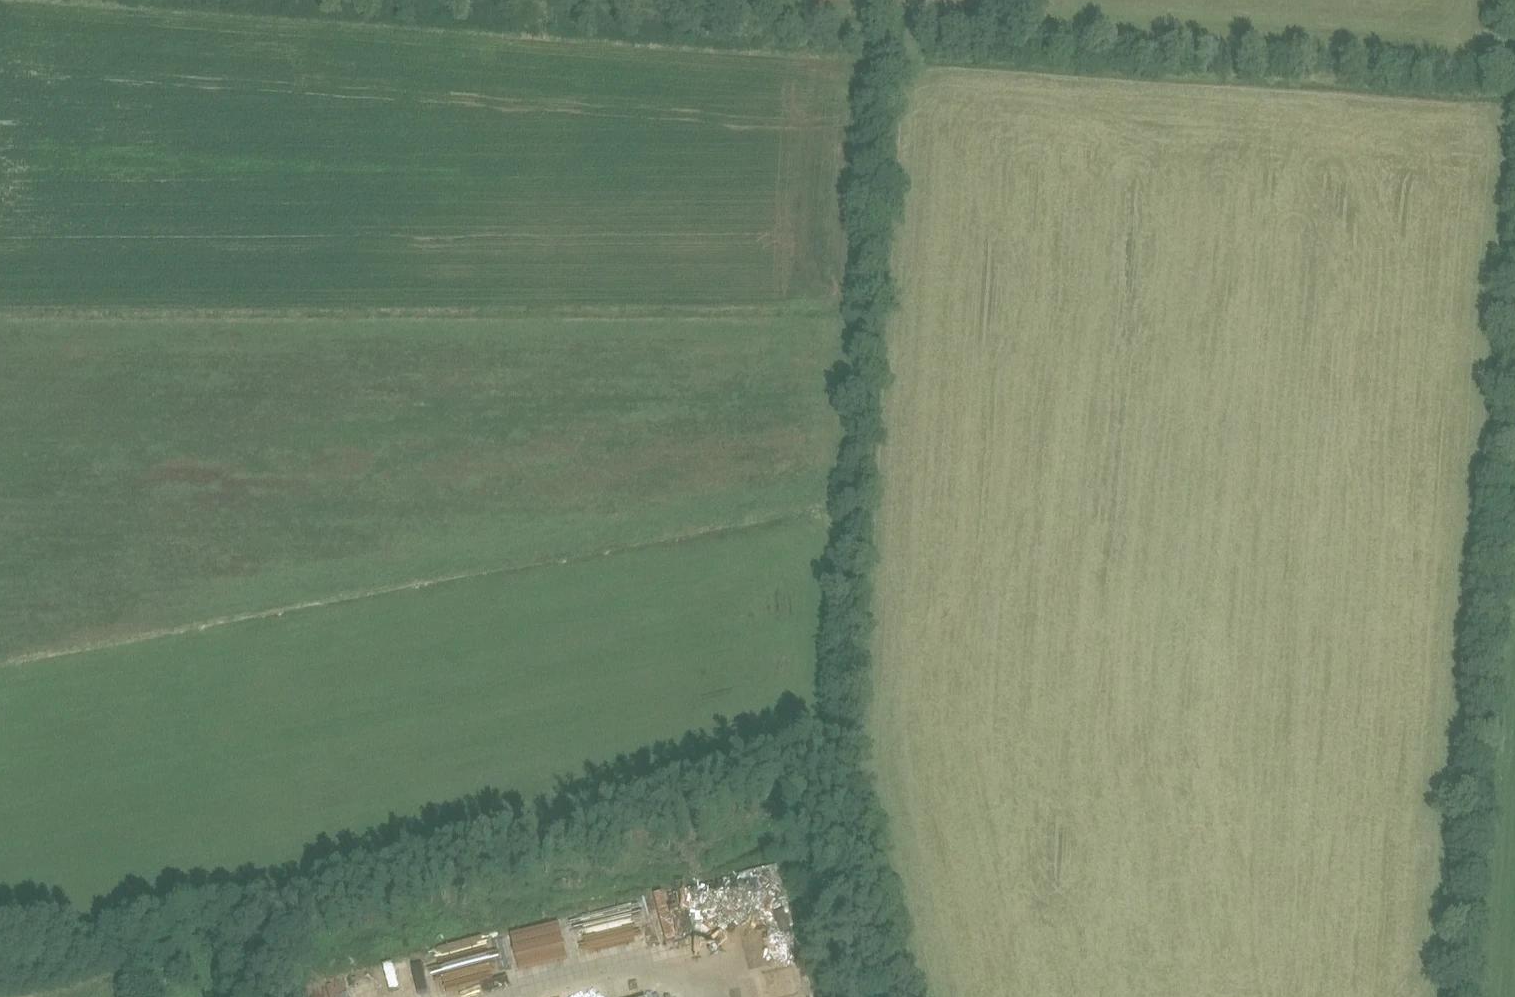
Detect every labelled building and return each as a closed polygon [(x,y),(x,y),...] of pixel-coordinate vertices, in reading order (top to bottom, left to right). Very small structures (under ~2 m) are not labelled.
[(498,967),(499,985),(522,984),(521,966),(498,967)]
